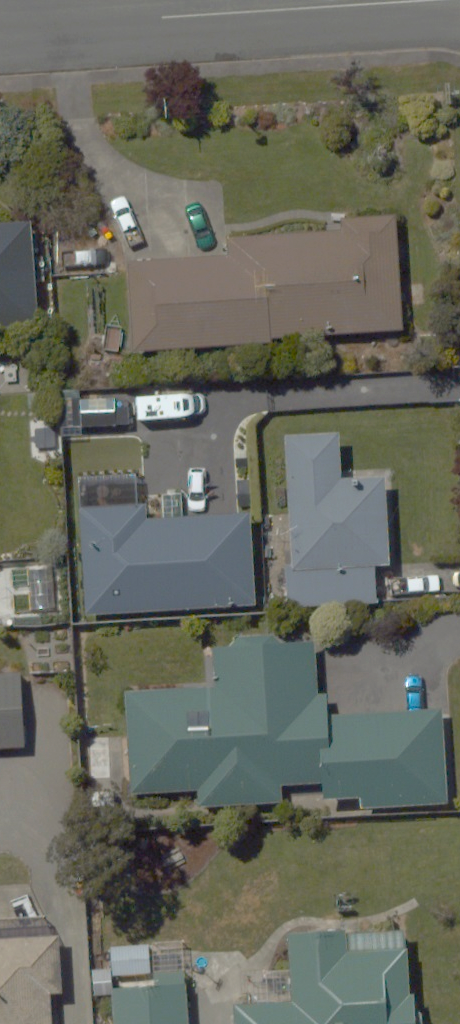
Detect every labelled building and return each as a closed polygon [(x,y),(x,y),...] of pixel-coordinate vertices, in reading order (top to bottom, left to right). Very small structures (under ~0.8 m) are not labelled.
[(233,250),(129,257),(133,347),(391,323),(383,215),(344,218),(345,230),(232,239),(233,250)] [(38,324),(31,221),(0,223),(0,327),(38,324)] [(79,390),(58,391),(61,437),(82,435),(79,390)] [(55,427),(35,428),(36,448),(56,448),(55,427)] [(340,433),(284,436),(291,564),(286,565),(288,608),(378,603),(376,567),(389,566),(384,476),(342,478),(340,433)] [(80,507),(86,615),(256,606),(251,514),(146,520),(145,503),(80,507)] [(52,568),(28,569),(30,612),(54,611),(52,568)] [(215,682),(124,686),(128,787),(197,784),(198,803),(276,800),(275,777),(318,775),(319,806),(441,801),(436,676),(310,681),(309,636),(214,639),(215,682)] [(0,672),(0,741),(22,740),(20,671),(0,672)] [(232,1004),(234,1023),(423,1023),(422,1011),(415,1011),(413,992),(411,992),(407,948),(405,949),(404,931),(346,935),(346,929),(285,934),(289,1000),(232,1004)] [(53,935),(0,937),(0,1023),(55,1023),(53,935)] [(110,947),(112,975),(150,973),(148,945),(110,947)] [(94,995),(112,994),(112,988),(110,969),(92,970),(94,995)] [(112,988),(112,994),(114,1023),(189,1023),(185,970),(153,972),(154,985),(112,988)]
